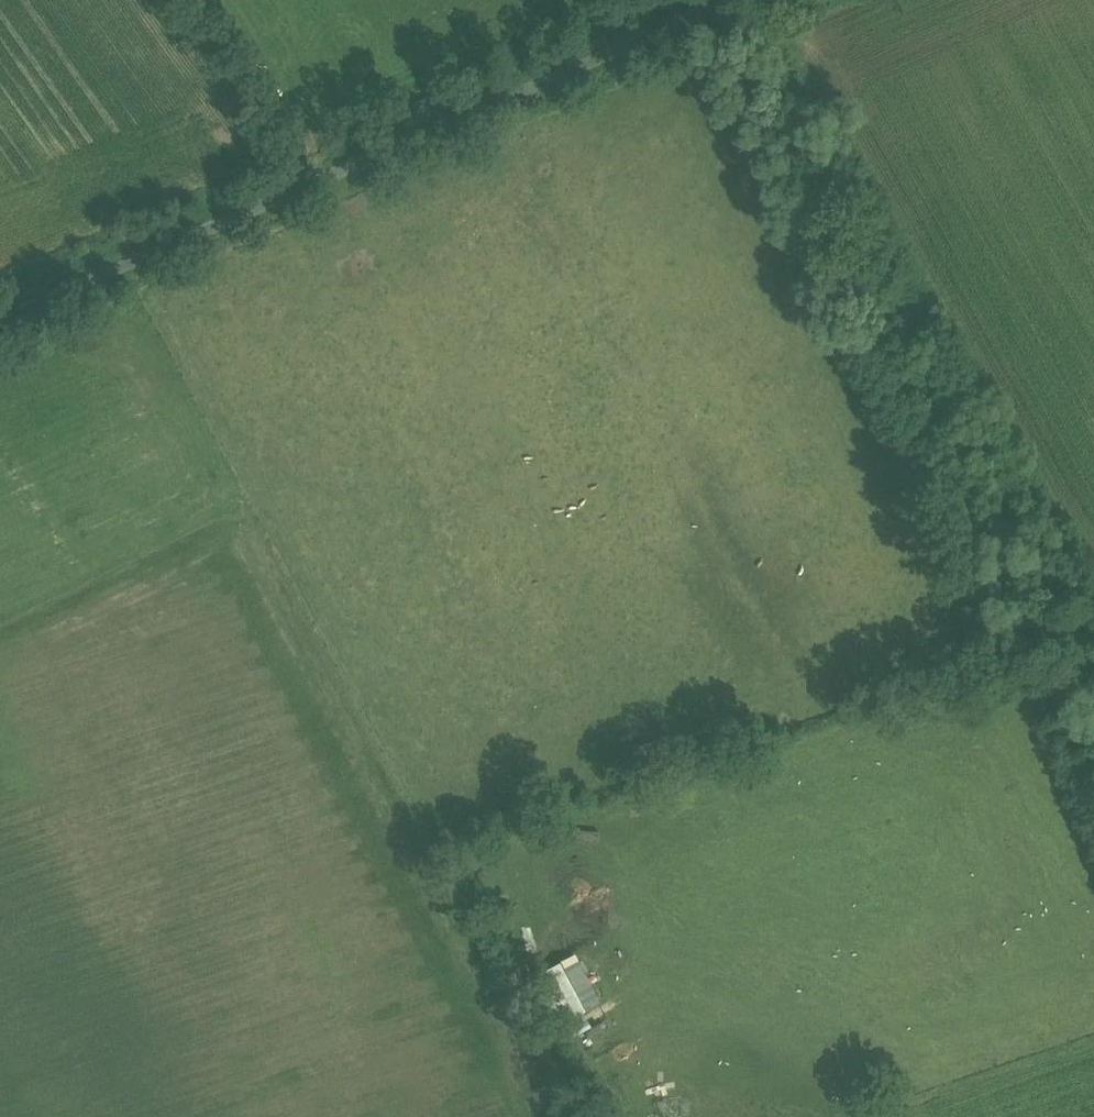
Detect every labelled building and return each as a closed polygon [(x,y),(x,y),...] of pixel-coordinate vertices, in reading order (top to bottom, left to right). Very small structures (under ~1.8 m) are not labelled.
[(572,952),(525,975),(557,1040),(566,1036),(567,1038),(589,1028),(581,1011),(597,1003),(572,952)]
